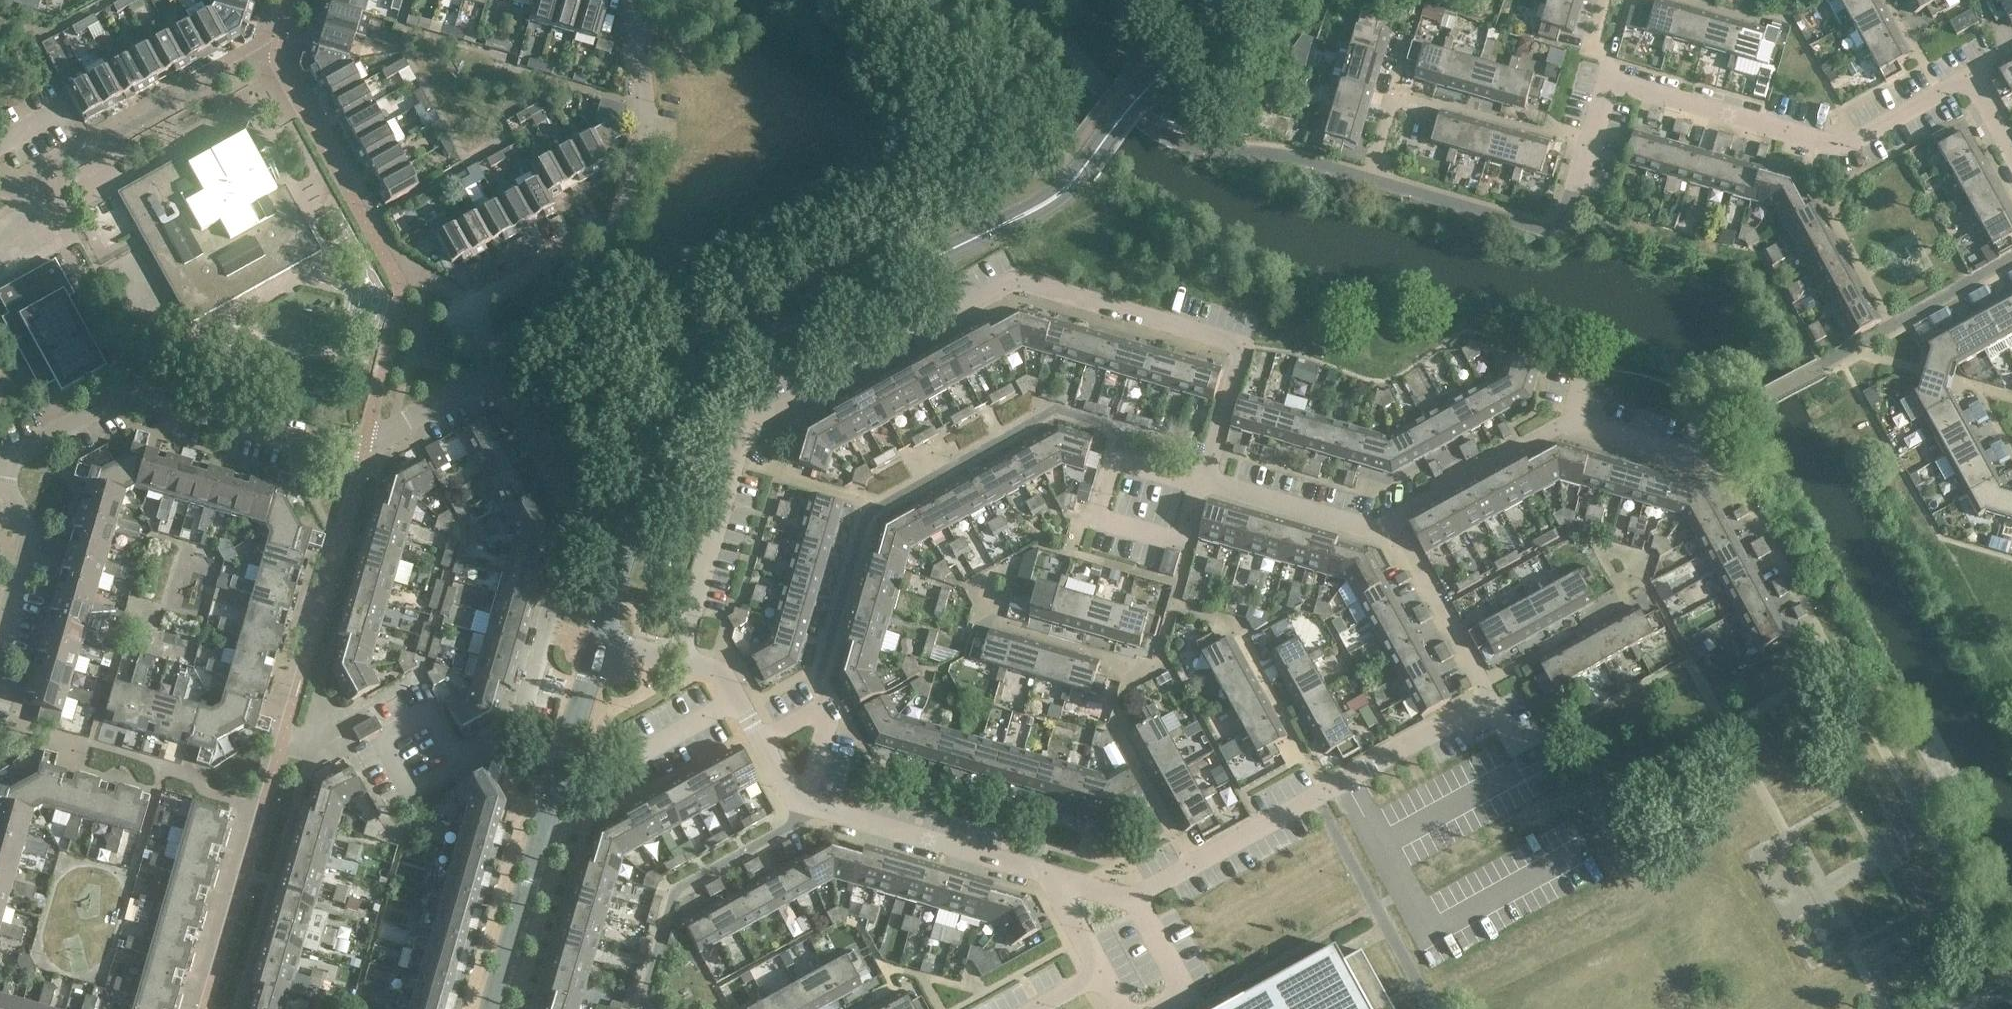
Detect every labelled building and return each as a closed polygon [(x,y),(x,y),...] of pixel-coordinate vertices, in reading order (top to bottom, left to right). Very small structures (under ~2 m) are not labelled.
[(124,0),(122,0),(112,5),(117,13),(128,7),(124,0)] [(213,6),(249,17),(253,4),(247,2),(248,0),(215,0),(213,6)] [(325,3),(347,9),(347,8),(350,0),(314,0),(325,3)] [(401,0),(393,0),(390,10),(398,12),(402,0),(401,0)] [(532,7),(529,20),(552,26),(559,0),(535,0),(533,7),(532,7)] [(552,26),(573,33),(583,0),(559,0),(552,26)] [(593,0),(583,0),(573,33),(597,40),(606,9),(599,7),(600,2),(593,0)] [(1539,0),(1535,0),(1534,3),(1547,7),(1539,36),(1558,42),(1561,30),(1573,33),(1575,25),(1577,26),(1581,12),(1539,0)] [(1581,12),(1584,0),(1539,0),(1581,12)] [(1852,23),(1880,8),(1876,0),(1840,0),(1852,23)] [(1909,6),(1911,5),(1916,14),(1927,8),(1933,19),(1950,9),(1945,0),(1906,0),(1909,6)] [(1987,5),(1996,23),(2007,17),(2011,27),(2011,0),(1996,0),(1987,5)] [(1665,4),(1656,1),(1653,13),(1641,10),(1636,29),(1666,38),(1662,51),(1666,52),(1679,6),(1666,2),(1665,4)] [(325,3),(322,16),(321,16),(318,25),(355,36),(355,35),(364,38),(371,16),(361,13),(361,12),(347,8),(347,9),(325,3)] [(1425,4),(1422,16),(1442,23),(1441,27),(1452,30),(1457,14),(1425,4)] [(249,17),(213,6),(213,7),(210,11),(228,44),(240,37),(243,44),(251,40),(255,28),(247,26),(249,17)] [(1693,10),(1679,6),(1666,52),(1669,53),(1673,40),(1702,48),(1711,17),(1692,12),(1693,10)] [(1890,26),(1880,8),(1852,23),(1867,50),(1855,56),(1857,60),(1899,36),(1892,24),(1890,26)] [(228,44),(210,11),(189,22),(205,50),(214,45),(217,50),(228,44)] [(1972,11),(1950,23),(1952,27),(1957,36),(1979,23),(1972,11)] [(94,15),(90,18),(82,22),(87,30),(98,23),(94,15)] [(1338,40),(1337,44),(1383,58),(1387,45),(1385,44),(1387,35),(1376,31),(1379,20),(1361,15),(1352,44),(1338,40)] [(420,20),(408,16),(406,24),(418,28),(420,20)] [(1730,23),(1711,17),(1702,48),(1731,56),(1728,69),(1731,70),(1744,25),(1731,21),(1730,23)] [(87,30),(82,22),(71,28),(76,36),(87,30)] [(205,50),(189,22),(169,34),(186,66),(198,60),(195,55),(205,50)] [(355,36),(318,25),(315,35),(316,35),(312,48),(348,58),(355,36)] [(1758,29),(1744,25),(1731,70),(1735,71),(1739,58),(1768,67),(1774,48),(1763,45),(1766,33),(1757,31),(1758,29)] [(442,26),(439,34),(451,38),(454,29),(442,26)] [(466,33),(454,29),(451,38),(464,41),(466,33)] [(374,42),(386,45),(389,37),(376,33),(374,42)] [(186,66),(169,34),(149,45),(164,72),(172,68),(175,72),(186,66)] [(1290,52),(1287,63),(1298,66),(1301,55),(1307,57),(1312,38),(1302,35),(1290,52)] [(1905,48),(1899,36),(1857,60),(1859,63),(1870,56),(1886,83),(1903,74),(1897,63),(1908,57),(1903,49),(1905,48)] [(401,40),(389,37),(386,45),(398,48),(401,40)] [(56,46),(52,38),(41,44),(45,52),(56,46)] [(1443,52),(1413,43),(1407,62),(1419,65),(1415,77),(1425,79),(1424,81),(1437,85),(1451,39),(1447,38),(1443,52)] [(487,39),(484,47),(497,51),(499,42),(487,39)] [(1454,41),(1451,39),(1437,85),(1450,89),(1451,87),(1470,93),(1479,62),(1451,54),(1454,41)] [(511,46),(499,42),(497,51),(509,54),(511,46)] [(1383,58),(1337,44),(1336,48),(1350,51),(1341,81),(1372,90),(1377,70),(1379,71),(1383,58)] [(164,72),(149,45),(128,56),(146,89),(158,82),(155,77),(164,72)] [(348,58),(312,48),(309,57),(302,55),(298,67),(303,74),(309,71),(316,82),(349,64),(348,58)] [(146,89),(128,56),(108,67),(107,67),(126,100),(146,89)] [(1508,71),(1479,62),(1470,93),(1490,98),(1489,100),(1502,104),(1516,59),(1512,57),(1508,71)] [(2003,62),(2004,64),(1996,68),(2003,79),(1992,85),(2001,102),(2011,96),(2011,57),(2003,62)] [(103,59),(82,70),(86,79),(87,79),(105,111),(126,100),(107,67),(108,67),(103,59)] [(1520,60),(1516,59),(1502,104),(1516,108),(1516,106),(1525,109),(1528,97),(1540,100),(1545,82),(1516,73),(1520,60)] [(408,68),(404,60),(393,66),(397,74),(408,68)] [(529,60),(527,68),(539,72),(542,63),(529,60)] [(1829,61),(1821,66),(1825,74),(1834,69),(1829,61)] [(1548,62),(1544,75),(1556,78),(1559,66),(1548,62)] [(554,66),(542,63),(539,72),(551,75),(554,66)] [(360,84),(349,64),(316,82),(322,94),(328,91),(332,100),(360,84)] [(397,74),(393,66),(382,72),(386,80),(397,74)] [(81,69),(61,80),(84,123),(105,111),(87,79),(86,79),(82,70),(81,69)] [(1834,69),(1825,74),(1830,82),(1838,77),(1834,69)] [(575,73),(572,81),(584,85),(586,76),(575,73)] [(1372,90),(1341,81),(1333,110),(1319,106),(1318,109),(1364,123),(1368,110),(1366,109),(1372,90)] [(371,104),(360,84),(332,100),(337,109),(333,112),(339,123),(371,104)] [(572,95),(568,87),(557,93),(561,101),(572,95)] [(427,101),(421,90),(413,94),(419,105),(427,101)] [(622,106),(600,100),(597,113),(609,116),(606,125),(572,144),(590,176),(611,165),(605,153),(618,146),(624,120),(619,119),(622,106)] [(433,112),(427,101),(419,105),(425,116),(433,112)] [(383,125),(371,104),(339,123),(345,134),(350,132),(355,141),(383,125)] [(542,112),(537,104),(526,110),(531,118),(542,112)] [(1364,123),(1318,109),(1317,113),(1331,117),(1322,147),(1341,153),(1344,142),(1356,145),(1359,136),(1361,136),(1364,123)] [(531,118),(526,110),(515,116),(520,124),(531,118)] [(1650,111),(1647,119),(1661,124),(1662,120),(1663,115),(1650,111)] [(1450,116),(1440,113),(1437,125),(1426,122),(1420,140),(1450,149),(1446,162),(1450,163),(1464,118),(1451,114),(1450,116)] [(1477,122),(1464,118),(1450,163),(1454,165),(1458,151),(1486,160),(1496,129),(1477,123),(1477,122)] [(1677,119),(1676,124),(1673,133),(1681,135),(1685,121),(1677,119)] [(118,194),(126,209),(190,324),(273,278),(321,252),(284,186),(276,191),(266,173),(270,171),(268,167),(269,167),(275,179),(279,178),(270,162),(266,164),(265,161),(261,163),(256,155),(264,150),(248,121),(219,137),(224,146),(188,165),(184,157),(118,194)] [(1692,124),(1685,121),(1681,135),(1689,137),(1692,124)] [(394,145),(383,125),(355,141),(360,150),(355,152),(361,164),(394,145)] [(1955,138),(1949,127),(1932,137),(1947,164),(1935,170),(1937,174),(1979,151),(1972,139),(1970,140),(1965,132),(1955,138)] [(1515,135),(1496,129),(1486,160),(1515,168),(1512,181),(1515,183),(1529,136),(1516,133),(1515,135)] [(449,141),(443,130),(436,135),(442,146),(449,141)] [(1719,131),(1717,136),(1715,145),(1723,147),(1727,134),(1719,131)] [(1643,136),(1634,134),(1625,165),(1647,171),(1657,138),(1643,134),(1643,136)] [(1735,136),(1727,134),(1723,147),(1730,149),(1735,136)] [(1542,140),(1529,136),(1515,183),(1519,184),(1523,170),(1552,179),(1558,160),(1547,157),(1550,144),(1542,143),(1542,140)] [(1670,142),(1657,138),(1647,171),(1668,177),(1677,146),(1669,144),(1670,142)] [(456,153),(449,141),(442,146),(448,157),(456,153)] [(1769,146),(1761,143),(1757,157),(1765,159),(1766,158),(1769,146)] [(590,176),(572,144),(552,155),(567,183),(576,178),(579,183),(590,176)] [(406,166),(394,145),(361,164),(368,176),(373,173),(377,181),(406,166)] [(1685,149),(1677,146),(1668,177),(1689,183),(1699,150),(1685,146),(1685,149)] [(1407,147),(1404,157),(1414,160),(1417,149),(1407,147)] [(513,156),(508,148),(497,154),(502,161),(513,156)] [(1712,154),(1699,150),(1689,183),(1711,189),(1719,158),(1711,156),(1712,154)] [(1985,163),(1979,151),(1937,174),(1939,177),(1951,171),(1966,197),(1993,182),(1984,164),(1985,163)] [(502,161),(497,154),(486,160),(491,167),(502,161)] [(567,183),(552,155),(551,156),(531,166),(538,180),(538,179),(549,199),(550,199),(561,193),(559,188),(567,183)] [(1727,160),(1719,158),(1711,189),(1731,195),(1741,162),(1728,158),(1727,160)] [(1754,166),(1741,162),(1731,195),(1754,201),(1763,171),(1754,168),(1754,166)] [(417,187),(406,166),(377,181),(383,191),(378,193),(385,205),(417,187)] [(472,178),(468,170),(457,176),(461,184),(472,178)] [(1772,174),(1763,171),(1754,201),(1773,207),(1794,180),(1789,176),(1772,171),(1772,174)] [(461,184),(457,176),(445,183),(450,190),(461,184)] [(538,179),(538,180),(517,191),(533,220),(542,214),(545,219),(557,212),(550,199),(549,199),(538,179)] [(1470,180),(1468,186),(1477,189),(1479,183),(1470,180)] [(1799,184),(1794,180),(1773,207),(1782,224),(1810,209),(1805,200),(1807,199),(1799,184)] [(2003,200),(1993,182),(1966,197),(1980,223),(1968,230),(1970,234),(2011,210),(2005,198),(2003,200)] [(533,220),(517,191),(497,202),(515,236),(528,229),(525,224),(533,220)] [(430,201),(426,194),(415,200),(419,207),(430,201)] [(515,236),(497,202),(476,214),(492,242),(501,237),(504,242),(515,236)] [(1814,217),(1810,209),(1782,224),(1793,244),(1823,228),(1817,216),(1814,217)] [(2011,210),(1970,234),(1972,237),(1984,230),(1999,258),(2011,251),(2011,241),(2011,238),(2011,237),(2011,211),(2011,210)] [(492,242),(476,214),(456,225),(474,258),(486,252),(484,247),(492,242)] [(474,258),(456,225),(435,236),(451,264),(460,260),(463,265),(474,258)] [(1743,226),(1739,241),(1745,242),(1755,229),(1743,226)] [(1830,240),(1823,228),(1793,244),(1804,264),(1832,248),(1828,241),(1830,240)] [(1761,240),(1755,229),(1745,242),(1748,248),(1749,248),(1753,246),(1761,240)] [(1775,245),(1763,252),(1767,259),(1779,252),(1775,245)] [(1836,256),(1832,248),(1804,264),(1815,283),(1845,267),(1838,255),(1836,256)] [(1783,259),(1779,252),(1767,259),(1771,267),(1783,259)] [(54,261),(53,262),(0,291),(0,300),(9,315),(2,319),(40,389),(54,381),(61,393),(105,369),(94,349),(67,301),(66,298),(73,294),(54,261)] [(1851,278),(1845,267),(1815,283),(1825,302),(1853,287),(1849,279),(1851,278)] [(1785,275),(1778,278),(1782,285),(1789,281),(1785,275)] [(1797,283),(1784,290),(1788,297),(1801,290),(1797,283)] [(1987,286),(1977,291),(2004,341),(2011,337),(2011,307),(2007,298),(1993,306),(1989,298),(1993,296),(1987,286)] [(1857,294),(1853,287),(1825,302),(1836,321),(1866,305),(1859,293),(1857,294)] [(1805,297),(1801,290),(1788,297),(1792,305),(1805,297)] [(2009,350),(2004,341),(1977,291),(1967,297),(1972,307),(1977,305),(1981,312),(1967,320),(1985,352),(1990,361),(2009,350)] [(1872,317),(1866,305),(1836,321),(1847,342),(1876,326),(1871,318),(1872,317)] [(1985,352),(1967,320),(1954,328),(1949,320),(1953,318),(1948,308),(1937,314),(1942,324),(1947,332),(1965,363),(1985,352)] [(1022,346),(1020,310),(990,326),(1006,355),(1022,346)] [(1042,317),(1020,310),(1022,346),(1042,352),(1051,321),(1042,318),(1042,317)] [(1942,324),(1937,314),(1927,319),(1933,329),(1942,324)] [(987,320),(979,325),(966,332),(986,367),(1006,355),(990,326),(987,320)] [(1061,324),(1051,321),(1042,352),(1065,358),(1074,326),(1061,322),(1061,324)] [(1819,322),(1806,329),(1810,337),(1823,329),(1819,322)] [(1087,330),(1074,326),(1065,358),(1086,364),(1095,334),(1086,331),(1087,330)] [(1826,336),(1823,329),(1810,337),(1814,344),(1826,336)] [(986,367),(966,332),(946,343),(966,378),(986,367)] [(1965,363),(1947,332),(1927,343),(1931,351),(1924,375),(1919,391),(1911,396),(1923,417),(1954,400),(1949,392),(1951,387),(1957,367),(1965,363)] [(1103,336),(1095,334),(1086,364),(1107,370),(1116,338),(1103,334),(1103,336)] [(1130,342),(1116,338),(1107,370),(1128,377),(1137,346),(1129,344),(1130,342)] [(1469,340),(1467,347),(1479,355),(1483,344),(1469,340)] [(966,378),(946,343),(927,353),(947,388),(966,378)] [(1145,348),(1137,346),(1128,377),(1150,383),(1159,351),(1146,347),(1145,348)] [(1479,355),(1467,347),(1461,350),(1468,361),(1479,355)] [(1172,355),(1159,351),(1150,383),(1171,389),(1179,358),(1172,356),(1172,355)] [(947,388),(927,353),(908,364),(928,399),(947,388)] [(1509,353),(1503,373),(1520,404),(1525,401),(1533,391),(1541,362),(1509,353)] [(1187,360),(1179,358),(1171,389),(1192,395),(1201,363),(1188,359),(1187,360)] [(1297,362),(1293,378),(1299,380),(1303,364),(1297,362)] [(1223,369),(1201,363),(1192,395),(1214,401),(1223,369)] [(1967,363),(1960,368),(1966,377),(1973,372),(1967,363)] [(928,399),(908,364),(889,374),(908,409),(928,399)] [(1520,404),(1503,373),(1485,383),(1501,412),(1509,407),(1510,409),(1520,404)] [(908,409),(889,374),(870,385),(889,420),(908,409)] [(1029,392),(1027,376),(1016,382),(1020,390),(1022,394),(1023,395),(1029,392)] [(1037,379),(1027,376),(1029,392),(1033,393),(1037,379)] [(1501,412),(1485,383),(1464,395),(1481,425),(1493,419),(1492,417),(1501,412)] [(889,420),(870,385),(850,395),(870,431),(889,420)] [(1012,385),(999,392),(1003,399),(1015,392),(1012,385)] [(1874,387),(1863,393),(1871,408),(1882,402),(1874,387)] [(1041,389),(1039,395),(1039,397),(1052,401),(1054,393),(1041,389)] [(1396,402),(1390,390),(1384,393),(1385,408),(1396,402)] [(1384,393),(1377,391),(1376,397),(1374,404),(1385,408),(1384,393)] [(1003,399),(999,392),(987,398),(989,403),(991,406),(1003,399)] [(1068,397),(1054,393),(1052,401),(1066,405),(1067,402),(1068,397)] [(870,431),(850,395),(830,407),(833,413),(849,442),(870,431)] [(1263,401),(1241,395),(1241,396),(1232,425),(1241,428),(1240,430),(1254,434),(1263,401)] [(1481,425),(1464,395),(1445,405),(1461,434),(1468,430),(1469,432),(1481,425)] [(1983,409),(1978,399),(1967,405),(1970,410),(1962,413),(1954,400),(1923,417),(1934,437),(1983,409)] [(1269,403),(1263,401),(1254,434),(1267,438),(1268,436),(1275,438),(1284,407),(1269,403)] [(1084,402),(1082,406),(1081,410),(1094,414),(1097,405),(1084,402)] [(1110,409),(1097,405),(1094,414),(1108,417),(1110,409)] [(1461,434),(1445,405),(1426,416),(1443,447),(1454,440),(1453,438),(1461,434)] [(973,406),(961,413),(964,420),(977,414),(975,411),(973,406)] [(1305,413),(1284,407),(1275,438),(1283,440),(1282,442),(1296,446),(1305,413)] [(1989,419),(1983,409),(1934,437),(1945,457),(1977,439),(1969,425),(1976,421),(1978,426),(1989,419)] [(849,442),(833,413),(825,418),(810,426),(833,451),(849,442)] [(964,420),(961,413),(948,420),(950,424),(952,427),(964,420)] [(1326,419),(1305,413),(1296,446),(1309,450),(1310,448),(1318,450),(1326,419)] [(1125,414),(1124,418),(1123,422),(1137,426),(1139,417),(1125,414)] [(1443,447),(1426,416),(1406,427),(1422,456),(1430,451),(1431,453),(1443,447)] [(1153,421),(1139,417),(1137,426),(1150,430),(1151,426),(1153,421)] [(462,434),(474,455),(503,439),(492,418),(462,434)] [(1347,425),(1326,419),(1318,450),(1325,452),(1325,454),(1338,458),(1347,425)] [(1498,427),(1503,437),(1504,440),(1512,436),(1506,425),(1505,423),(1498,427)] [(1370,431),(1347,425),(1338,458),(1351,462),(1352,460),(1361,463),(1370,431)] [(833,451),(810,426),(803,435),(794,464),(811,469),(826,473),(830,463),(833,451)] [(1168,426),(1166,430),(1165,434),(1179,438),(1182,430),(1168,426)] [(1422,456),(1406,427),(1389,437),(1393,472),(1399,471),(1415,463),(1414,460),(1422,456)] [(935,428),(922,434),(926,442),(938,435),(937,432),(935,428)] [(1063,464),(1059,430),(1053,431),(1046,435),(1046,436),(1038,441),(1053,469),(1063,464)] [(1065,430),(1059,430),(1063,464),(1084,470),(1090,451),(1094,439),(1065,430)] [(1195,434),(1182,430),(1179,438),(1193,442),(1194,438),(1195,434)] [(1389,437),(1370,431),(1361,463),(1370,466),(1370,468),(1386,472),(1393,472),(1389,437)] [(129,456),(115,464),(130,491),(134,488),(147,492),(157,456),(156,455),(157,453),(146,450),(150,436),(136,432),(129,456)] [(926,442),(922,434),(910,441),(914,449),(926,442)] [(514,458),(503,439),(474,455),(484,474),(514,458)] [(2005,449),(1999,439),(1989,445),(1992,450),(1984,454),(1977,439),(1945,457),(1956,476),(2005,449)] [(1474,440),(1466,444),(1473,457),(1480,453),(1479,450),(1474,440)] [(1053,469),(1038,441),(1029,446),(1028,445),(1016,451),(1033,481),(1053,469)] [(436,443),(424,451),(431,462),(435,460),(441,470),(448,465),(436,443)] [(1473,457),(1466,444),(1459,448),(1466,461),(1473,457)] [(1562,445),(1557,446),(1559,480),(1580,486),(1589,453),(1580,451),(1578,450),(1562,445)] [(1249,450),(1235,446),(1233,453),(1247,457),(1249,450)] [(1559,480),(1557,446),(1552,447),(1528,460),(1544,489),(1559,480)] [(1264,447),(1261,457),(1260,461),(1268,463),(1272,449),(1264,447)] [(896,448),(884,455),(888,463),(900,456),(898,453),(896,448)] [(1280,451),(1272,449),(1268,463),(1276,465),(1280,451)] [(2011,459),(2005,449),(1956,476),(1968,497),(1998,480),(1990,465),(1998,461),(2001,465),(2011,459)] [(1033,481),(1016,451),(1004,458),(1005,459),(998,463),(1013,492),(1033,481)] [(179,459),(157,453),(156,455),(157,456),(147,492),(162,497),(161,499),(167,501),(179,459)] [(1612,460),(1589,453),(1580,486),(1603,493),(1612,460)] [(888,463),(884,455),(871,462),(875,470),(888,463)] [(1527,460),(1525,457),(1505,467),(1523,500),(1544,489),(1528,460),(1527,460)] [(524,478),(514,458),(484,474),(495,494),(524,478)] [(170,512),(174,500),(189,504),(200,465),(179,459),(167,501),(161,499),(159,509),(170,512)] [(436,488),(420,459),(394,473),(417,498),(436,488)] [(1307,459),(1303,470),(1302,473),(1310,475),(1315,461),(1307,459)] [(435,460),(431,462),(428,464),(435,477),(442,472),(441,470),(435,460)] [(1634,466),(1612,460),(1603,493),(1624,499),(1634,466)] [(1322,463),(1315,461),(1310,475),(1318,478),(1319,474),(1322,463)] [(1436,462),(1428,466),(1435,478),(1442,474),(1436,462)] [(1013,492),(998,463),(990,468),(990,466),(978,473),(994,502),(1013,492)] [(115,464),(101,472),(77,464),(73,478),(87,482),(83,494),(86,494),(86,495),(121,506),(125,493),(130,491),(115,464)] [(867,464),(856,470),(868,480),(874,477),(867,464)] [(189,504),(204,509),(203,511),(209,512),(221,471),(200,465),(189,504)] [(1655,472),(1634,466),(1624,499),(1645,505),(1655,472)] [(1523,500),(1505,467),(1486,478),(1504,511),(1523,500)] [(868,480),(856,470),(852,483),(866,487),(868,480)] [(203,511),(200,520),(212,524),(215,512),(230,516),(241,477),(221,471),(209,512),(203,511)] [(1348,471),(1345,482),(1344,485),(1352,488),(1356,476),(1357,473),(1348,471)] [(449,484),(442,472),(435,477),(441,489),(445,487),(449,484)] [(1677,478),(1655,472),(1645,505),(1667,511),(1677,478)] [(275,487),(262,483),(262,485),(261,484),(251,522),(252,523),(263,526),(266,531),(293,515),(285,501),(293,477),(279,473),(275,487)] [(417,498),(394,473),(386,482),(379,509),(412,518),(417,498)] [(994,502),(978,473),(966,479),(967,481),(960,485),(975,513),(994,502)] [(230,516),(245,521),(244,525),(250,527),(252,523),(251,522),(261,484),(262,485),(262,483),(241,477),(230,516)] [(535,496),(524,478),(495,494),(505,513),(535,496)] [(1504,511),(1486,478),(1466,489),(1485,522),(1492,517),(1504,511)] [(1704,486),(1677,478),(1667,511),(1685,517),(1708,489),(1704,486)] [(1998,480),(1968,497),(1979,517),(1986,513),(2006,519),(2011,500),(2011,496),(2001,493),(1999,489),(2002,487),(1998,480)] [(1929,481),(1915,488),(1919,495),(1933,488),(1929,481)] [(975,513),(960,485),(952,489),(952,487),(939,494),(956,524),(975,513)] [(1485,522),(1466,489),(1447,499),(1465,532),(1485,522)] [(1712,493),(1708,489),(1685,517),(1694,533),(1725,517),(1720,508),(1712,493)] [(131,525),(117,521),(121,506),(86,495),(86,494),(83,494),(77,516),(115,527),(120,528),(118,534),(128,537),(131,525)] [(841,503),(812,494),(805,516),(837,525),(841,512),(839,511),(841,503)] [(956,524),(939,494),(927,501),(928,502),(920,507),(935,535),(956,524)] [(1068,509),(1066,494),(1055,500),(1062,512),(1068,509)] [(1078,497),(1066,494),(1068,509),(1074,511),(1078,497)] [(1040,495),(1032,499),(1039,512),(1046,508),(1040,495)] [(548,522),(535,496),(505,513),(516,531),(549,527),(548,522)] [(457,499),(452,501),(449,503),(456,515),(464,511),(457,499)] [(1039,512),(1032,499),(1025,503),(1032,516),(1039,512)] [(1465,532),(1447,499),(1428,510),(1447,543),(1465,532)] [(791,504),(778,500),(776,508),(789,512),(791,504)] [(1210,500),(1208,506),(1200,538),(1222,544),(1233,507),(1210,500)] [(1586,519),(1594,521),(1598,508),(1590,506),(1586,519)] [(374,507),(368,529),(405,540),(412,518),(379,509),(374,507)] [(935,535),(920,507),(911,512),(910,510),(887,523),(884,527),(910,549),(935,535)] [(1254,513),(1233,507),(1222,544),(1226,546),(1243,551),(1254,513)] [(1750,514),(1746,507),(1734,513),(1738,521),(1750,514)] [(789,512),(776,508),(774,516),(786,520),(789,512)] [(1606,510),(1598,508),(1594,521),(1602,523),(1606,510)] [(159,509),(155,519),(161,521),(167,523),(170,512),(159,509)] [(1447,543),(1428,510),(1407,522),(1409,525),(1425,555),(1447,543)] [(1566,527),(1564,510),(1554,515),(1560,530),(1561,529),(1566,527)] [(1576,513),(1564,510),(1566,527),(1571,528),(1573,522),(1576,513)] [(455,523),(448,511),(438,516),(449,527),(455,523)] [(470,523),(464,511),(456,515),(463,528),(470,523)] [(1275,519),(1254,513),(1243,551),(1264,557),(1275,519)] [(301,529),(293,515),(266,531),(268,535),(265,546),(265,547),(301,557),(301,556),(304,557),(307,546),(321,550),(325,536),(301,529)] [(109,548),(114,533),(118,534),(120,528),(115,527),(77,516),(71,537),(109,548)] [(449,527),(438,516),(434,528),(447,533),(449,527)] [(837,525),(805,516),(799,537),(829,546),(832,538),(833,539),(837,525)] [(1001,516),(994,520),(1001,533),(1008,529),(1001,516)] [(1736,537),(1725,517),(1694,533),(1705,553),(1736,537)] [(1629,531),(1637,533),(1640,520),(1633,518),(1629,531)] [(1297,525),(1275,519),(1264,557),(1286,563),(1297,525)] [(200,520),(197,532),(203,533),(208,535),(212,524),(200,520)] [(1001,533),(994,520),(987,524),(994,537),(1001,533)] [(1648,522),(1640,520),(1637,533),(1644,535),(1648,522)] [(480,523),(467,531),(471,537),(486,534),(480,523)] [(128,537),(137,539),(138,534),(140,528),(131,525),(128,537)] [(1318,532),(1297,525),(1286,563),(1307,570),(1318,532)] [(550,533),(549,527),(516,531),(510,552),(542,560),(550,533)] [(910,549),(884,527),(880,531),(876,549),(877,549),(874,559),(905,567),(910,549)] [(405,540),(368,529),(362,551),(399,562),(405,540)] [(1559,538),(1555,531),(1543,537),(1547,545),(1559,538)] [(1339,538),(1318,532),(1307,570),(1329,576),(1339,544),(1337,544),(1339,538)] [(483,547),(486,534),(471,537),(469,543),(483,547)] [(1655,536),(1652,544),(1651,550),(1657,552),(1667,539),(1655,536)] [(1990,536),(1986,548),(1997,551),(2001,540),(1990,536)] [(109,548),(71,537),(65,557),(108,569),(106,575),(116,578),(119,567),(105,562),(109,548)] [(829,546),(799,537),(793,558),(825,568),(829,554),(827,554),(829,546)] [(963,537),(956,541),(963,554),(970,550),(963,537)] [(1547,545),(1543,537),(1531,544),(1533,548),(1534,551),(1547,545)] [(1742,548),(1736,537),(1705,553),(1716,573),(1745,557),(1741,549),(1742,548)] [(456,540),(448,538),(445,552),(452,554),(456,540)] [(1763,538),(1759,540),(1751,545),(1755,552),(1767,545),(1763,538)] [(1673,550),(1667,539),(1657,552),(1660,558),(1673,550)] [(219,540),(217,549),(220,555),(233,549),(229,543),(219,540)] [(2001,540),(1997,551),(2008,555),(2011,545),(2011,543),(2001,540)] [(963,554),(956,541),(949,545),(956,558),(963,554)] [(779,547),(766,543),(764,551),(777,554),(779,547)] [(298,579),(304,557),(301,556),(301,557),(265,547),(265,546),(261,544),(258,552),(263,553),(259,568),(298,579)] [(1365,552),(1339,544),(1329,576),(1347,581),(1369,556),(1365,552)] [(460,545),(456,559),(465,562),(468,548),(467,548),(460,545)] [(1771,553),(1767,545),(1755,552),(1758,559),(1767,555),(1771,553)] [(236,555),(233,549),(220,555),(224,562),(234,565),(236,555)] [(1180,553),(1167,549),(1165,555),(1160,573),(1174,577),(1180,553)] [(399,562),(362,551),(355,572),(393,583),(399,562)] [(777,554),(764,551),(761,558),(774,562),(777,554)] [(452,554),(445,552),(441,565),(449,568),(452,554)] [(542,560),(510,552),(504,573),(540,583),(547,561),(542,560)] [(1517,552),(1505,559),(1508,566),(1521,559),(1519,556),(1517,552)] [(1374,559),(1369,556),(1347,581),(1358,600),(1386,584),(1381,576),(1383,575),(1374,559)] [(108,569),(65,557),(59,578),(97,589),(102,574),(106,575),(108,569)] [(867,557),(861,579),(899,590),(905,567),(874,559),(867,557)] [(1749,564),(1745,557),(1716,573),(1727,592),(1757,575),(1750,564),(1749,564)] [(825,568),(793,558),(787,580),(817,589),(819,581),(821,581),(825,568)] [(1206,571),(1214,573),(1218,560),(1210,558),(1206,571)] [(465,562),(456,559),(452,573),(455,574),(461,575),(465,562)] [(1508,566),(1505,559),(1492,566),(1496,573),(1508,566)] [(945,560),(934,566),(946,576),(952,573),(945,560)] [(1225,562),(1218,560),(1214,573),(1221,575),(1225,562)] [(1093,565),(1090,575),(1100,578),(1102,568),(1093,565)] [(946,576),(934,566),(930,578),(944,583),(946,576)] [(116,578),(125,581),(127,575),(128,569),(119,567),(116,578)] [(1556,569),(1553,571),(1576,613),(1588,606),(1587,605),(1595,600),(1589,589),(1599,584),(1590,567),(1563,581),(1556,569)] [(259,568),(254,583),(251,582),(249,588),(292,600),(298,579),(259,568)] [(1112,570),(1109,579),(1118,582),(1121,573),(1112,570)] [(1249,584),(1256,586),(1260,573),(1252,570),(1249,584)] [(1576,613),(1553,571),(1550,573),(1556,585),(1530,600),(1545,628),(1563,618),(1563,619),(1576,613)] [(393,583),(355,572),(349,593),(387,604),(393,583)] [(1412,579),(1408,572),(1396,578),(1400,586),(1412,579)] [(540,583),(504,573),(497,594),(534,605),(540,583)] [(1268,575),(1260,573),(1256,586),(1264,588),(1268,575)] [(1478,573),(1466,580),(1470,587),(1482,580),(1478,573)] [(1763,587),(1757,575),(1727,592),(1737,611),(1766,595),(1762,588),(1763,587)] [(1038,619),(1052,623),(1065,577),(1062,576),(1058,589),(1028,581),(1023,600),(1034,603),(1030,614),(1039,617),(1038,619)] [(242,579),(232,577),(230,582),(229,588),(238,590),(242,579)] [(1068,578),(1065,577),(1052,623),(1065,626),(1066,625),(1086,630),(1094,600),(1065,591),(1068,578)] [(1784,577),(1780,579),(1772,583),(1776,590),(1788,584),(1784,577)] [(107,608),(93,604),(97,589),(59,578),(53,599),(92,610),(96,611),(94,617),(104,620),(107,608)] [(230,582),(218,578),(215,586),(228,590),(230,582)] [(251,582),(242,579),(238,590),(251,594),(247,610),(286,621),(292,600),(249,588),(251,582)] [(899,590),(861,579),(855,600),(893,611),(899,590)] [(436,580),(432,594),(440,596),(444,583),(443,582),(436,580)] [(817,589),(787,580),(781,601),(813,610),(817,597),(815,596),(817,589)] [(1470,587),(1466,580),(1454,587),(1455,591),(1457,594),(1470,587)] [(1290,596),(1298,598),(1302,585),(1295,583),(1290,596)] [(1391,593),(1386,584),(1358,600),(1369,620),(1399,604),(1392,592),(1391,593)] [(1792,591),(1788,584),(1776,590),(1780,597),(1788,593),(1792,591)] [(767,588),(754,585),(752,593),(765,596),(767,588)] [(1309,587),(1302,585),(1298,598),(1305,600),(1309,587)] [(448,588),(444,601),(452,604),(456,590),(448,588)] [(943,588),(939,601),(946,603),(950,590),(943,588)] [(387,604),(349,593),(343,614),(381,625),(387,604)] [(765,596),(752,593),(749,600),(762,604),(765,596)] [(440,596),(432,594),(429,607),(436,610),(440,596)] [(534,605),(497,594),(491,615),(528,626),(534,605)] [(1123,608),(1094,600),(1086,630),(1105,636),(1105,638),(1118,642),(1130,596),(1127,595),(1123,608)] [(1770,603),(1766,595),(1737,611),(1748,630),(1778,614),(1771,602),(1770,603)] [(1134,597),(1130,596),(1118,642),(1131,646),(1132,643),(1141,646),(1144,634),(1154,637),(1160,618),(1130,610),(1134,597)] [(86,631),(90,616),(94,617),(96,611),(92,610),(53,599),(47,620),(86,631)] [(893,611),(855,600),(849,621),(887,632),(893,611)] [(1545,628),(1530,600),(1504,614),(1497,602),(1494,604),(1516,646),(1529,639),(1528,637),(1545,628)] [(452,604),(444,601),(440,615),(448,618),(452,604)] [(813,610),(781,601),(774,623),(805,632),(807,623),(809,623),(813,610)] [(946,603),(939,601),(935,615),(943,616),(946,603)] [(1317,601),(1315,608),(1313,615),(1320,617),(1329,604),(1317,601)] [(1799,603),(1795,605),(1792,607),(1799,619),(1802,618),(1806,616),(1799,603)] [(1335,615),(1329,604),(1320,617),(1323,623),(1329,619),(1335,615)] [(1406,616),(1399,604),(1369,620),(1380,640),(1408,624),(1404,616),(1406,616)] [(1425,604),(1423,605),(1413,610),(1417,617),(1429,611),(1425,604)] [(1516,646),(1494,604),(1490,606),(1496,618),(1469,634),(1478,651),(1489,645),(1494,656),(1503,651),(1504,653),(1516,646)] [(1639,606),(1619,617),(1641,658),(1645,656),(1638,644),(1665,630),(1656,613),(1646,619),(1639,606)] [(104,620),(113,622),(115,616),(116,611),(107,608),(104,620)] [(735,608),(734,614),(745,624),(749,612),(735,608)] [(286,621),(247,610),(243,625),(239,624),(237,629),(280,642),(286,621)] [(1433,618),(1429,611),(1417,617),(1421,625),(1433,618)] [(381,625),(343,614),(337,636),(341,638),(374,647),(381,625)] [(745,624),(734,614),(728,618),(735,630),(745,624)] [(1785,626),(1778,614),(1748,630),(1759,650),(1788,634),(1783,627),(1785,626)] [(528,626),(491,615),(485,636),(522,647),(528,626)] [(1641,658),(1619,617),(1589,633),(1605,663),(1631,648),(1638,660),(1641,658)] [(230,621),(220,618),(218,624),(216,630),(227,632),(230,621)] [(95,650),(81,646),(86,631),(47,620),(41,640),(80,651),(84,653),(82,658),(92,661),(95,650)] [(227,632),(239,636),(235,651),(274,663),(280,642),(237,629),(239,624),(230,621),(227,632)] [(887,632),(849,621),(842,643),(849,645),(880,654),(887,632)] [(424,623),(420,636),(428,639),(432,625),(428,624),(424,623)] [(805,632),(774,623),(769,642),(795,664),(799,659),(804,641),(802,640),(805,632)] [(1413,631),(1408,624),(1380,640),(1390,659),(1420,642),(1414,630),(1413,631)] [(1272,660),(1279,672),(1308,657),(1293,629),(1277,638),(1281,645),(1270,651),(1274,659),(1272,660)] [(435,630),(431,644),(440,647),(444,633),(439,631),(435,630)] [(931,630),(927,644),(934,646),(938,632),(931,630)] [(996,681),(1000,682),(1014,636),(991,630),(987,643),(975,639),(970,658),(1000,667),(996,681)] [(1605,663),(1589,633),(1559,650),(1582,691),(1585,689),(1578,677),(1605,663)] [(1220,645),(1214,635),(1198,643),(1213,670),(1200,677),(1202,681),(1244,658),(1237,646),(1235,647),(1231,639),(1220,645)] [(428,639),(420,636),(416,650),(424,652),(428,639)] [(522,647),(485,636),(479,657),(516,668),(522,647)] [(1027,640),(1014,636),(1000,682),(1004,683),(1008,669),(1036,678),(1046,645),(1027,640)] [(374,647),(341,638),(334,664),(336,675),(369,666),(374,647)] [(1277,638),(1266,644),(1270,651),(1281,645),(1277,638)] [(74,672),(78,657),(82,658),(84,653),(80,651),(41,640),(35,661),(74,672)] [(795,664),(769,642),(750,653),(765,681),(792,668),(795,664)] [(1427,654),(1420,642),(1390,659),(1401,678),(1430,662),(1426,655),(1427,654)] [(1447,642),(1444,643),(1435,649),(1439,656),(1451,649),(1447,642)] [(440,647),(431,644),(427,657),(436,660),(440,647)] [(934,646),(927,644),(923,657),(931,659),(934,646)] [(880,654),(849,645),(841,672),(838,676),(871,672),(880,654)] [(1079,655),(1046,645),(1036,678),(1065,686),(1061,700),(1065,701),(1079,655)] [(110,660),(113,651),(101,647),(100,651),(104,652),(103,658),(110,660)] [(1488,648),(1480,652),(1484,660),(1492,656),(1488,648)] [(1455,657),(1451,649),(1439,656),(1443,663),(1455,657)] [(100,651),(95,650),(92,661),(101,664),(103,658),(104,652),(100,651)] [(1321,650),(1308,657),(1279,672),(1285,684),(1287,683),(1298,702),(1326,687),(1312,663),(1324,657),(1321,650)] [(1582,691),(1559,650),(1539,661),(1546,674),(1535,680),(1544,696),(1571,681),(1578,693),(1582,691)] [(235,651),(231,667),(227,665),(225,671),(268,683),(274,663),(235,651)] [(401,651),(398,663),(413,661),(415,655),(401,651)] [(1101,661),(1079,655),(1065,701),(1069,702),(1073,689),(1103,698),(1108,679),(1097,676),(1101,661)] [(516,668),(479,657),(473,678),(510,689),(516,668)] [(906,657),(902,668),(918,667),(919,661),(906,657)] [(101,664),(100,666),(108,668),(110,660),(103,658),(101,664)] [(1250,670),(1244,658),(1202,681),(1204,684),(1217,677),(1231,704),(1259,689),(1249,671),(1250,670)] [(218,663),(208,660),(206,666),(205,671),(214,674),(218,663)] [(83,691),(69,687),(74,672),(35,661),(29,682),(68,693),(72,694),(70,700),(80,703),(83,691)] [(416,667),(413,661),(398,663),(404,674),(416,667)] [(1434,669),(1430,662),(1401,678),(1412,697),(1442,680),(1435,668),(1434,669)] [(227,665),(218,663),(214,674),(227,678),(223,693),(259,703),(259,704),(262,704),(268,683),(225,671),(227,665)] [(448,668),(434,664),(432,670),(444,680),(448,668)] [(141,666),(136,665),(133,674),(145,677),(147,668),(141,666)] [(379,686),(369,666),(336,675),(349,702),(364,694),(379,686)] [(921,673),(918,667),(902,668),(908,680),(921,673)] [(444,680),(432,670),(426,673),(433,686),(444,680)] [(882,691),(871,672),(838,676),(839,681),(847,697),(849,696),(854,706),(882,691)] [(1168,672),(1155,680),(1158,686),(1172,679),(1168,672)] [(136,685),(142,686),(145,677),(133,674),(129,687),(114,683),(103,722),(124,728),(136,685)] [(1472,689),(1465,676),(1458,680),(1465,693),(1472,689)] [(175,686),(186,689),(189,680),(183,678),(178,677),(177,677),(175,686)] [(923,677),(910,684),(916,695),(926,683),(923,677)] [(510,689),(473,678),(467,699),(494,720),(497,716),(505,689),(509,690),(510,689)] [(1449,692),(1442,680),(1412,697),(1422,716),(1451,700),(1447,693),(1449,692)] [(70,700),(72,694),(68,693),(29,682),(23,703),(40,708),(61,714),(66,699),(70,700)] [(932,685),(926,683),(916,695),(929,698),(932,685)] [(145,734),(156,695),(141,691),(142,686),(136,685),(124,728),(145,734)] [(183,698),(186,689),(175,686),(171,699),(156,695),(145,734),(166,740),(178,697),(183,698)] [(1337,707),(1326,687),(1298,702),(1301,707),(1309,722),(1307,723),(1314,735),(1356,712),(1354,709),(1349,711),(1342,716),(1337,707)] [(1269,706),(1259,689),(1231,704),(1233,707),(1245,731),(1233,738),(1235,741),(1277,718),(1270,705),(1269,706)] [(80,703),(89,705),(91,700),(92,694),(83,691),(80,703)] [(259,703),(223,693),(219,707),(214,709),(229,735),(244,727),(268,735),(272,721),(258,717),(262,704),(259,704),(259,703)] [(1593,693),(1586,696),(1592,708),(1599,704),(1593,693)] [(1364,696),(1346,706),(1349,711),(1354,709),(1356,712),(1370,705),(1364,696)] [(166,740),(187,746),(188,743),(187,743),(197,707),(182,703),(183,698),(178,697),(166,740)] [(901,717),(890,698),(860,714),(875,740),(879,744),(901,717)] [(494,720),(467,699),(453,707),(448,709),(464,739),(490,724),(494,720)] [(210,711),(197,707),(187,743),(188,743),(187,746),(199,749),(195,763),(209,767),(216,743),(229,735),(214,709),(210,711)] [(1153,707),(1136,716),(1142,727),(1130,733),(1141,754),(1183,731),(1182,727),(1169,734),(1153,707)] [(1370,707),(1360,712),(1369,728),(1379,723),(1370,707)] [(61,714),(40,708),(36,723),(57,729),(61,714)] [(1357,716),(1356,712),(1314,735),(1320,748),(1322,747),(1327,755),(1338,749),(1344,759),(1360,750),(1345,722),(1357,716)] [(352,729),(353,731),(359,742),(381,730),(375,717),(352,729)] [(917,721),(901,717),(879,744),(881,746),(899,751),(899,750),(908,753),(917,721)] [(1288,738),(1277,718),(1235,741),(1237,744),(1249,737),(1265,765),(1281,755),(1275,745),(1288,738)] [(940,728),(917,721),(908,753),(917,755),(917,757),(930,760),(940,728)] [(961,734),(940,728),(930,760),(944,764),(944,762),(952,765),(961,734)] [(1108,731),(1102,734),(1104,750),(1115,743),(1108,731)] [(1185,734),(1183,731),(1141,754),(1158,784),(1187,767),(1172,741),(1185,734)] [(1102,734),(1096,732),(1092,746),(1104,750),(1102,734)] [(982,740),(961,734),(952,765),(960,767),(960,769),(973,773),(982,740)] [(1004,746),(982,740),(973,773),(986,776),(987,775),(995,777),(1004,746)] [(757,782),(737,746),(722,755),(741,791),(757,782)] [(1025,752),(1004,746),(995,777),(1002,779),(1002,781),(1015,785),(1025,752)] [(44,751),(43,755),(37,776),(23,783),(38,810),(43,808),(56,812),(68,773),(54,769),(58,755),(44,751)] [(1046,758),(1025,752),(1015,785),(1028,789),(1029,787),(1037,789),(1046,758)] [(741,791),(722,755),(698,768),(717,804),(741,791)] [(438,867),(397,1008),(462,1008),(462,1006),(461,1003),(454,1001),(461,973),(469,975),(472,973),(474,964),(473,961),(473,960),(466,958),(474,931),(481,933),(481,932),(484,931),(487,922),(485,919),(485,918),(478,916),(486,888),(493,891),(493,890),(496,888),(499,879),(497,876),(490,874),(498,846),(505,848),(506,848),(509,846),(512,834),(511,831),(511,830),(503,828),(502,826),(498,825),(502,810),(501,798),(493,784),(496,782),(497,779),(496,777),(503,773),(502,773),(503,769),(497,758),(494,757),(493,757),(481,764),(480,767),(480,768),(484,767),(486,770),(485,773),(457,789),(468,808),(463,826),(450,823),(438,867)] [(1067,764),(1046,758),(1037,789),(1044,791),(1044,793),(1057,797),(1067,764)] [(914,766),(906,764),(902,777),(910,780),(914,766)] [(1089,771),(1067,764),(1057,797),(1071,801),(1071,799),(1080,802),(1089,771)] [(362,794),(346,765),(335,771),(320,779),(316,783),(343,805),(362,794)] [(1144,795),(1127,766),(1108,776),(1112,811),(1117,810),(1144,795)] [(1202,794),(1187,767),(1158,784),(1167,801),(1174,813),(1216,790),(1214,787),(1202,794)] [(717,804),(698,768),(679,779),(698,814),(717,804)] [(1221,768),(1211,773),(1219,787),(1229,782),(1221,768)] [(1108,776),(1089,771),(1080,802),(1090,804),(1089,806),(1107,811),(1112,811),(1108,776)] [(87,779),(68,773),(56,812),(70,816),(69,820),(75,822),(87,779)] [(941,774),(938,783),(937,787),(945,790),(949,776),(941,774)] [(957,778),(949,776),(945,790),(953,792),(957,778)] [(108,785),(87,779),(75,822),(69,820),(66,829),(78,833),(82,819),(97,824),(108,785)] [(698,814),(679,779),(659,789),(679,825),(698,814)] [(23,783),(9,791),(0,788),(0,818),(30,827),(34,813),(38,810),(23,783)] [(343,805),(316,783),(313,788),(305,815),(301,814),(300,816),(337,826),(343,805)] [(129,790),(108,785),(97,824),(112,828),(110,832),(116,834),(129,790)] [(983,786),(981,795),(979,799),(987,802),(991,788),(983,786)] [(999,791),(991,788),(987,802),(995,804),(999,791)] [(679,825),(659,789),(640,800),(660,836),(679,825)] [(150,797),(129,790),(116,834),(110,832),(108,841),(120,845),(123,831),(139,836),(139,835),(150,797)] [(1218,794),(1216,790),(1174,813),(1185,833),(1197,827),(1203,837),(1220,827),(1205,800),(1218,794)] [(1026,798),(1023,807),(1022,812),(1030,814),(1034,801),(1026,798)] [(660,836),(640,800),(620,811),(623,817),(639,847),(660,836)] [(1041,803),(1034,801),(1030,814),(1038,816),(1041,803)] [(183,818),(181,824),(224,836),(230,815),(191,804),(187,819),(183,818)] [(157,806),(154,816),(162,818),(165,809),(157,806)] [(763,810),(751,817),(754,824),(767,817),(763,810)] [(161,825),(170,827),(173,816),(164,813),(163,819),(161,825)] [(1060,815),(1059,818),(1058,822),(1072,826),(1074,819),(1060,815)] [(154,816),(152,825),(160,827),(162,818),(154,816)] [(179,846),(218,857),(224,836),(181,824),(183,818),(173,816),(170,827),(183,831),(179,846)] [(337,826),(300,816),(294,836),(331,847),(337,826)] [(639,847),(623,817),(615,822),(598,831),(594,835),(622,857),(639,847)] [(754,824),(751,817),(738,824),(742,831),(754,824)] [(0,818),(0,839),(28,847),(26,853),(35,855),(39,844),(26,840),(30,827),(0,818)] [(377,818),(366,824),(378,834),(384,831),(377,818)] [(378,834),(366,824),(363,836),(376,840),(378,834)] [(75,842),(78,833),(66,829),(64,838),(69,840),(75,842)] [(724,831),(712,838),(716,845),(728,839),(724,831)] [(622,857),(594,835),(591,839),(586,856),(584,865),(617,875),(622,857)] [(331,847),(294,836),(288,857),(325,868),(331,847)] [(716,845),(712,838),(700,845),(704,852),(716,845)] [(26,853),(28,847),(0,839),(0,862),(18,867),(22,852),(26,853)] [(117,854),(120,845),(108,841),(105,850),(111,852),(117,854)] [(783,846),(785,850),(789,859),(797,855),(790,842),(783,846)] [(349,843),(347,851),(360,855),(363,847),(349,843)] [(48,847),(39,844),(35,855),(45,858),(47,853),(48,847)] [(833,880),(830,845),(824,846),(808,854),(809,855),(800,860),(816,889),(833,880)] [(836,845),(830,845),(833,880),(852,885),(861,854),(852,851),(852,850),(836,845)] [(175,861),(171,860),(169,866),(212,878),(218,857),(179,846),(175,861)] [(863,847),(861,854),(852,885),(875,891),(886,853),(863,847)] [(145,851),(142,859),(150,861),(152,854),(152,853),(145,851)] [(360,855),(347,851),(344,858),(358,862),(360,855)] [(686,853),(673,860),(677,867),(690,860),(686,853)] [(907,859),(886,853),(875,891),(896,898),(907,859)] [(149,866),(158,869),(161,857),(152,855),(151,860),(149,866)] [(167,888),(206,899),(212,878),(169,866),(171,860),(161,857),(158,869),(172,873),(167,888)] [(325,868),(288,857),(282,878),(319,889),(325,868)] [(757,858),(752,864),(758,877),(764,870),(757,858)] [(928,865),(907,859),(896,898),(917,904),(928,865)] [(677,867),(673,860),(661,866),(665,874),(677,867)] [(816,889),(800,860),(792,865),(792,864),(780,870),(796,900),(816,889)] [(0,862),(0,884),(16,889),(14,894),(23,897),(27,886),(13,882),(18,867),(0,862)] [(617,875),(584,865),(579,864),(572,886),(610,897),(617,875)] [(758,877),(752,864),(743,866),(745,870),(750,879),(758,877)] [(949,871),(928,865),(917,904),(938,910),(949,871)] [(656,869),(645,875),(658,884),(664,881),(661,876),(656,869)] [(796,900),(780,870),(768,877),(768,878),(761,882),(777,910),(796,900)] [(970,877),(949,871),(938,910),(959,916),(970,877)] [(658,884),(645,875),(641,887),(656,891),(658,884)] [(993,883),(970,877),(959,916),(982,922),(991,891),(993,883)] [(319,889),(282,878),(276,899),(313,910),(319,889)] [(719,880),(714,887),(721,900),(726,893),(721,884),(719,880)] [(777,910),(761,882),(754,886),(753,885),(741,892),(757,921),(777,910)] [(6,908),(10,893),(14,894),(16,889),(0,884),(0,907),(6,908)] [(337,885),(335,893),(348,897),(351,889),(337,885)] [(36,889),(27,886),(23,897),(33,900),(35,894),(36,889)] [(610,897),(572,886),(566,908),(604,919),(610,897)] [(721,900),(714,887),(705,888),(712,901),(721,900)] [(163,903),(159,901),(157,907),(200,919),(206,899),(167,888),(163,902),(163,903)] [(1000,893),(991,891),(982,922),(1000,927),(1022,900),(1018,897),(1000,892),(1000,893)] [(757,921),(741,892),(729,898),(730,900),(723,903),(738,932),(757,921)] [(348,897),(335,893),(332,901),(346,905),(348,897)] [(137,908),(146,910),(149,899),(140,896),(139,902),(137,908)] [(662,898),(655,896),(651,909),(658,912),(662,898)] [(155,929),(194,940),(200,919),(157,907),(159,901),(149,899),(146,910),(160,914),(155,929)] [(313,910),(276,899),(270,920),(307,931),(313,910)] [(1027,904),(1022,900),(1000,927),(1011,946),(1041,930),(1027,904)] [(738,932),(723,903),(715,907),(715,906),(703,913),(719,942),(738,932)] [(863,904),(859,918),(867,920),(870,907),(863,904)] [(0,907),(0,929),(3,930),(2,936),(11,939),(15,927),(1,923),(6,908),(0,907)] [(878,909),(870,907),(867,920),(874,922),(878,909)] [(604,919),(566,908),(560,928),(598,939),(604,919)] [(838,923),(836,908),(827,913),(832,926),(838,923)] [(849,912),(836,908),(838,923),(845,925),(849,912)] [(658,912),(651,909),(647,923),(654,925),(658,912)] [(719,942),(703,913),(690,919),(691,921),(683,926),(690,938),(699,953),(719,942)] [(900,930),(908,932),(912,919),(904,916),(900,930)] [(920,921),(912,919),(908,932),(916,934),(920,921)] [(307,931),(270,920),(264,941),(301,952),(307,931)] [(24,930),(15,927),(11,939),(21,941),(23,936),(24,930)] [(325,928),(322,935),(336,939),(339,932),(325,928)] [(598,939),(560,928),(554,949),(592,960),(598,939)] [(147,943),(145,948),(188,961),(194,940),(155,929),(151,944),(147,943)] [(942,942),(950,945),(954,931),(946,929),(942,942)] [(679,933),(671,931),(667,944),(668,944),(675,947),(679,933)] [(962,933),(954,931),(950,945),(958,947),(962,933)] [(336,939),(322,935),(320,943),(334,947),(336,939)] [(125,949),(134,952),(137,940),(128,937),(127,943),(125,949)] [(642,938),(639,950),(646,952),(650,940),(642,938)] [(143,970),(182,982),(188,961),(145,948),(147,943),(137,940),(134,952),(148,956),(143,970)] [(301,952),(264,941),(258,962),(295,972),(301,952)] [(969,946),(966,960),(972,962),(982,950),(969,946)] [(1226,1008),(1394,1008),(1362,951),(1344,961),(1337,948),(1277,981),(1226,1008)] [(592,960),(554,949),(548,970),(586,981),(592,960)] [(646,952),(639,950),(636,961),(643,964),(646,952)] [(988,961),(982,950),(972,962),(975,968),(988,961)] [(822,954),(818,956),(840,998),(853,992),(852,990),(860,985),(855,975),(865,969),(856,952),(828,967),(822,954)] [(17,963),(20,970),(32,963),(29,957),(20,953),(17,963)] [(818,956),(814,958),(821,970),(795,985),(808,1008),(817,1008),(828,1003),(829,1005),(840,998),(818,956)] [(352,958),(350,966),(358,968),(360,961),(352,958)] [(295,972),(258,962),(252,983),(289,993),(295,972)] [(36,968),(32,963),(20,970),(24,976),(33,979),(36,968)] [(924,963),(922,970),(931,973),(933,966),(924,963)] [(865,969),(855,975),(860,985),(871,980),(865,969)] [(139,985),(135,984),(133,990),(176,1002),(182,982),(143,970),(139,985)] [(313,970),(310,978),(324,982),(326,974),(313,970)] [(586,981),(548,970),(540,996),(546,998),(546,996),(579,1005),(586,981)] [(749,973),(740,978),(744,985),(753,980),(749,973)] [(324,982),(310,978),(308,985),(322,989),(324,982)] [(113,991),(122,993),(126,981),(116,979),(115,985),(113,991)] [(630,980),(626,994),(634,996),(638,982),(630,980)] [(133,990),(135,984),(126,981),(122,993),(136,997),(132,1008),(174,1008),(176,1002),(133,990)] [(252,983),(251,985),(256,986),(252,998),(249,1008),(284,1008),(289,993),(252,983)] [(45,984),(42,993),(54,997),(57,987),(51,985),(45,984)] [(795,985),(768,1000),(762,987),(758,989),(769,1008),(808,1008),(795,985)] [(758,989),(755,991),(762,1003),(751,1008),(769,1008),(758,989)] [(2,996),(0,1001),(0,1008),(21,1008),(23,1002),(8,998),(9,993),(3,991),(2,996)] [(903,992),(883,1003),(886,1008),(926,1008),(920,999),(915,1001),(910,1004),(905,995),(903,992)] [(910,992),(905,995),(910,1004),(915,1001),(910,992)] [(21,1008),(44,1008),(46,1004),(51,1005),(54,997),(42,993),(38,1006),(23,1002),(21,1008)] [(626,994),(622,1007),(628,1008),(630,1008),(634,996),(626,994)] [(83,1006),(95,1008),(97,999),(92,998),(86,996),(83,1006)] [(546,996),(546,998),(542,1008),(578,1008),(579,1005),(546,996)] [(313,1008),(328,1008),(329,1003),(316,999),(313,1008)]
